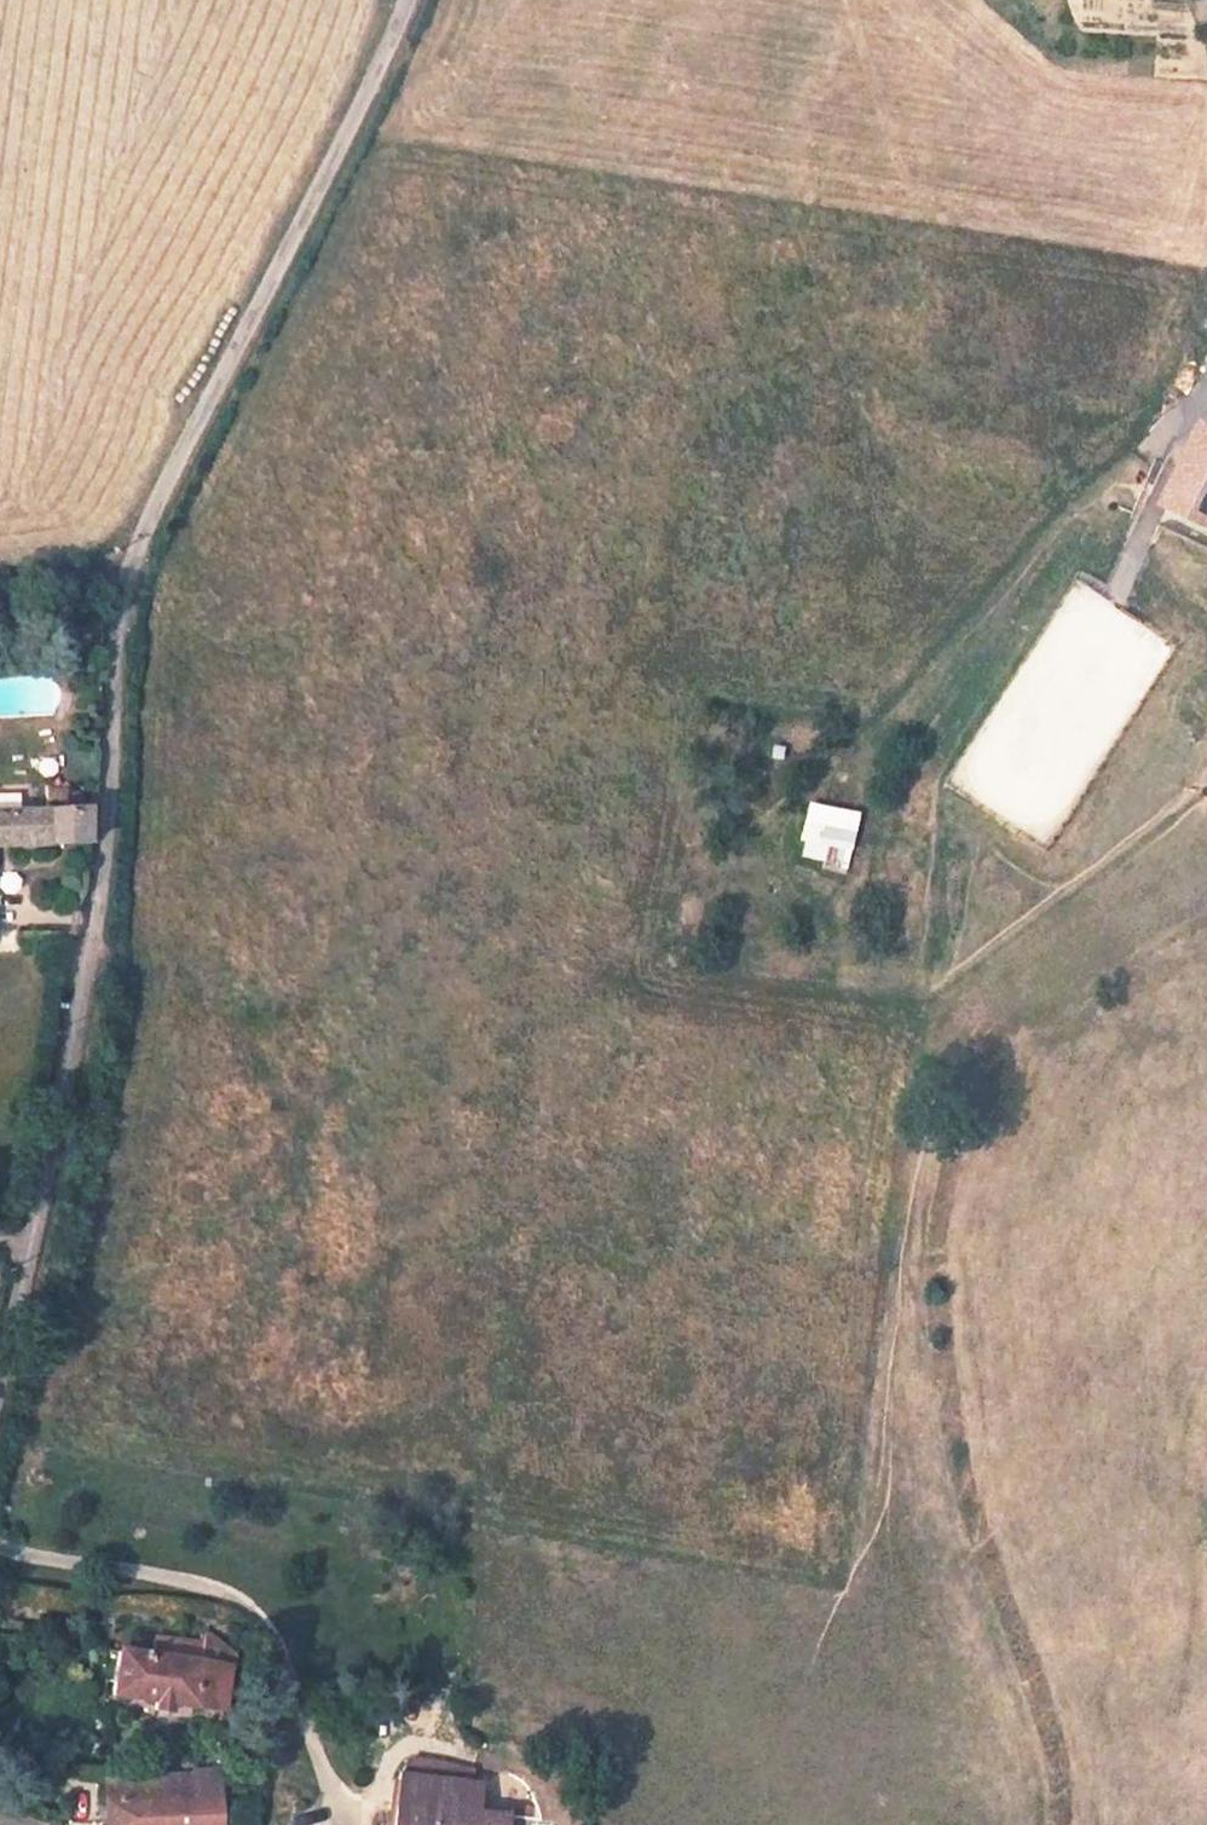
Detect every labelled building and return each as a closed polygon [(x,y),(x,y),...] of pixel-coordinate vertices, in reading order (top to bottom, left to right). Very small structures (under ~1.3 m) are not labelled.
[(1172,504),(1206,521),(1206,432),(1172,504)] [(950,784),(1051,846),(1176,642),(1075,580),(950,784)] [(860,812),(812,801),(803,842),(806,843),(803,856),(824,861),(823,868),(846,873),(860,812)] [(91,843),(90,805),(0,807),(0,845),(91,843)] [(216,1714),(216,1663),(108,1649),(106,1703),(216,1714)] [(494,1810),(465,1806),(465,1777),(385,1771),(384,1824),(493,1824),(494,1810)] [(220,1780),(107,1789),(110,1824),(224,1824),(220,1780)]
